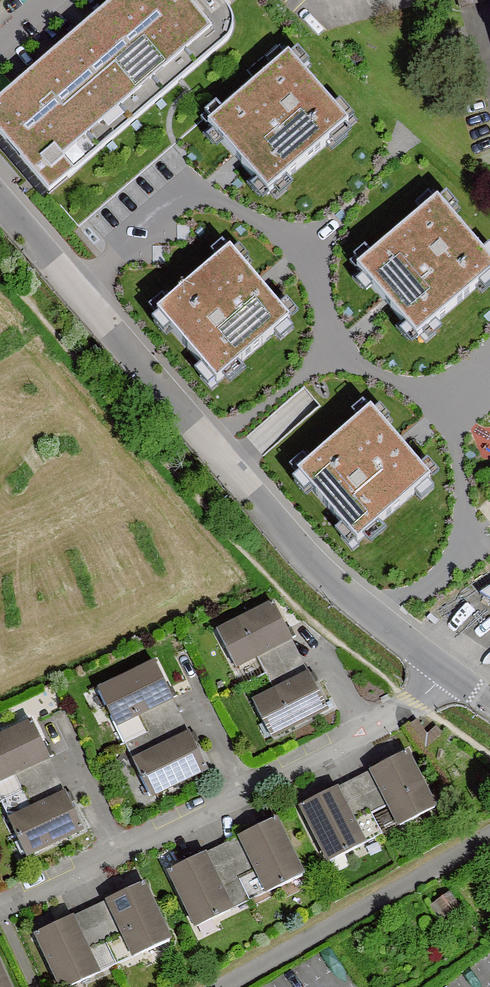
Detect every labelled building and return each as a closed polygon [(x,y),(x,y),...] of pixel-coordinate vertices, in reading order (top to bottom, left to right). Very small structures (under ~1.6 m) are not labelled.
[(0,100),(0,136),(49,193),(224,43),(227,40),(229,38),(230,35),(232,31),(233,28),(233,25),(233,21),(233,18),(232,15),(231,12),(230,10),(227,6),(222,0),(116,0),(105,9),(2,99),(0,100)] [(288,56),(208,125),(268,195),(348,126),(288,56)] [(357,269),(417,339),(489,276),(489,261),(437,200),(357,269)] [(230,251),(157,313),(217,383),(289,320),(230,251)] [(371,410),(298,473),(357,542),(430,480),(371,410)] [(480,595),(489,601),(489,588),(480,595)] [(265,674),(298,657),(289,640),(291,639),(274,604),(218,632),(236,667),(257,657),(265,674)] [(272,737),(327,709),(309,674),(307,675),(298,657),(265,674),(275,692),(254,703),(272,737)] [(125,744),(179,717),(170,699),(173,698),(155,663),(99,691),(125,744)] [(151,797),(207,769),(190,734),(188,735),(179,717),(125,744),(151,797)] [(55,777),(47,759),(49,758),(32,722),(0,738),(0,781),(14,774),(22,792),(1,802),(1,803),(55,777)] [(389,805),(400,826),(435,809),(406,753),(371,770),(373,773),(355,782),(382,835),(383,835),(372,814),(389,805)] [(26,856),(83,829),(66,794),(64,795),(55,777),(1,803),(26,856)] [(301,806),(330,862),(382,835),(355,782),(337,791),(336,789),(301,806)] [(223,848),(250,902),(303,876),(275,819),(240,836),(241,839),(223,848)] [(169,871),(197,927),(250,902),(223,848),(206,856),(204,854),(169,871)] [(91,911),(116,966),(170,940),(143,884),(108,900),(109,903),(91,911)] [(61,986),(71,986),(116,966),(91,911),(73,920),(72,917),(36,934),(61,986)] [(0,967),(0,986),(9,986),(0,967)]
